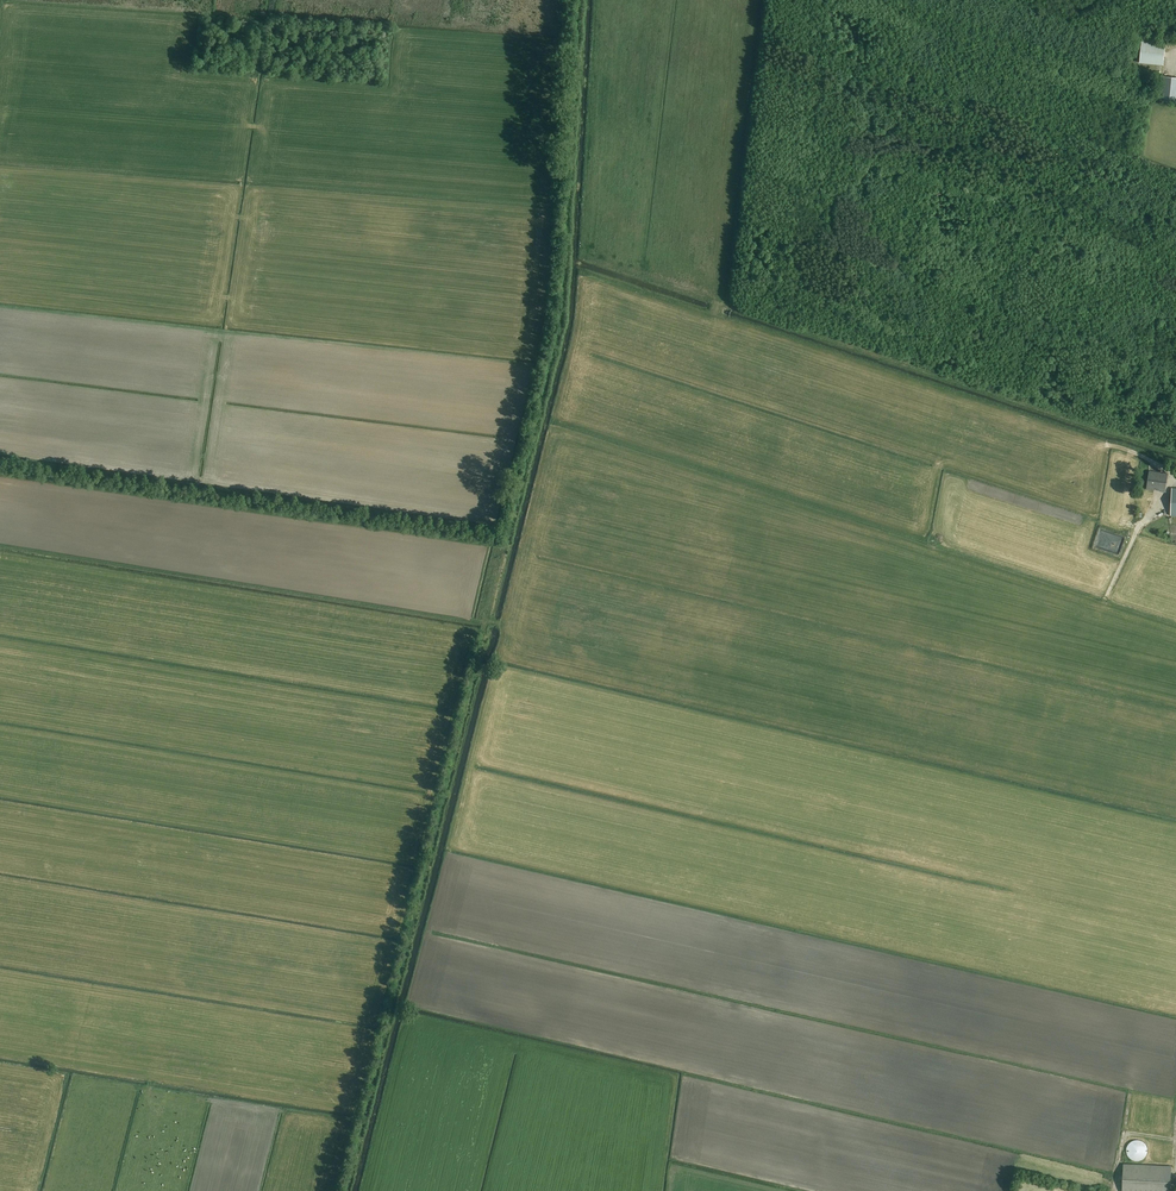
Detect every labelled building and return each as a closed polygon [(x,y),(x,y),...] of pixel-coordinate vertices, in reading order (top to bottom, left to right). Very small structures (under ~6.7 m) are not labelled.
[(1140,63),(1163,66),(1166,44),(1142,41),(1140,63)] [(1175,102),(1175,78),(1162,76),(1160,100),(1175,102)] [(1150,471),(1147,490),(1166,493),(1168,473),(1150,471)] [(1151,493),(1146,498),(1150,501),(1155,496),(1151,493)] [(1161,523),(1158,529),(1164,533),(1167,527),(1161,523)] [(1126,1149),(1126,1151),(1126,1152),(1126,1153),(1127,1155),(1127,1156),(1128,1157),(1129,1158),(1130,1159),(1131,1160),(1132,1160),(1134,1161),(1135,1161),(1136,1161),(1138,1161),(1139,1161),(1141,1160),(1142,1160),(1143,1159),(1144,1158),(1145,1157),(1146,1156),(1146,1155),(1147,1153),(1147,1152),(1147,1151),(1147,1149),(1147,1148),(1146,1147),(1146,1145),(1145,1144),(1144,1143),(1143,1142),(1142,1141),(1141,1141),(1139,1140),(1138,1140),(1136,1140),(1135,1140),(1134,1140),(1132,1141),(1131,1141),(1130,1142),(1129,1143),(1128,1144),(1127,1145),(1127,1147),(1126,1148),(1126,1149)] [(1172,1166),(1123,1164),(1122,1190),(1170,1190),(1172,1166)]
